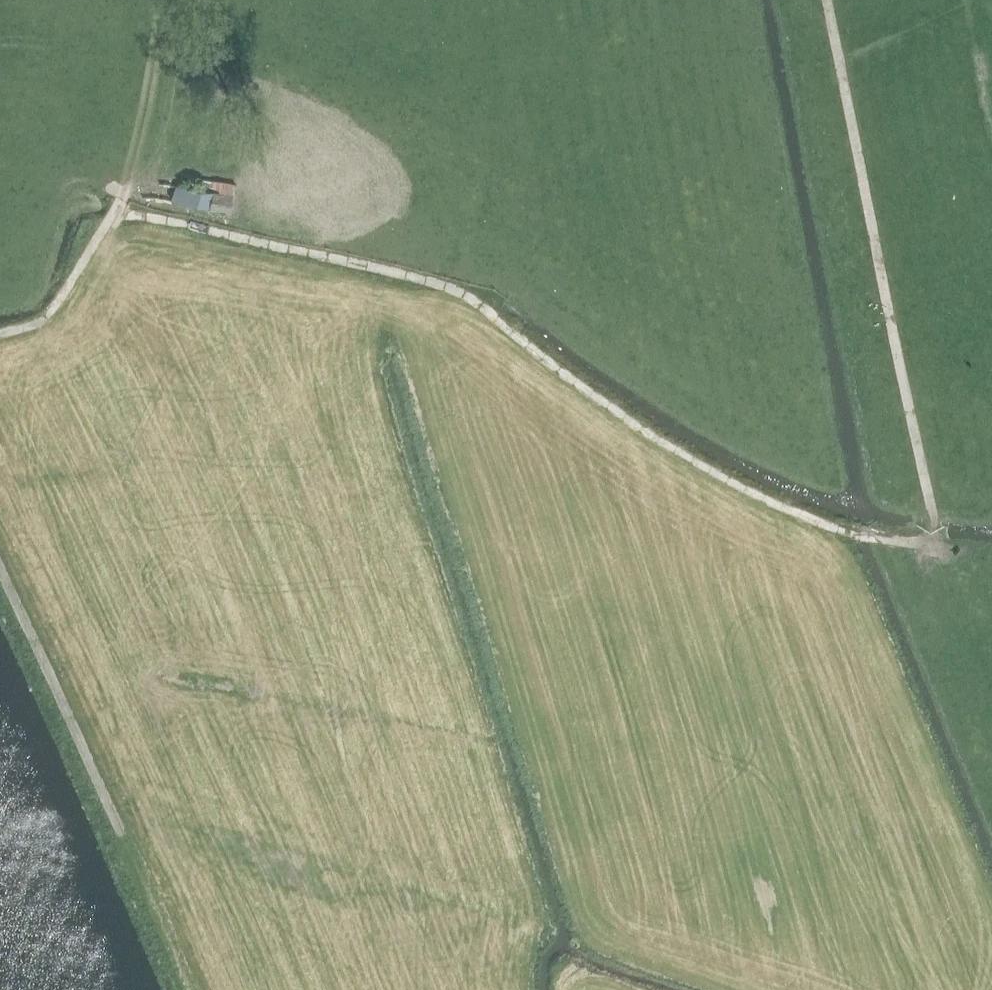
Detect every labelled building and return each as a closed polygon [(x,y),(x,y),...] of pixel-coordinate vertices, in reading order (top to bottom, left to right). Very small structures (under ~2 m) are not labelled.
[(190,176),(186,204),(231,212),(236,184),(190,176)]
